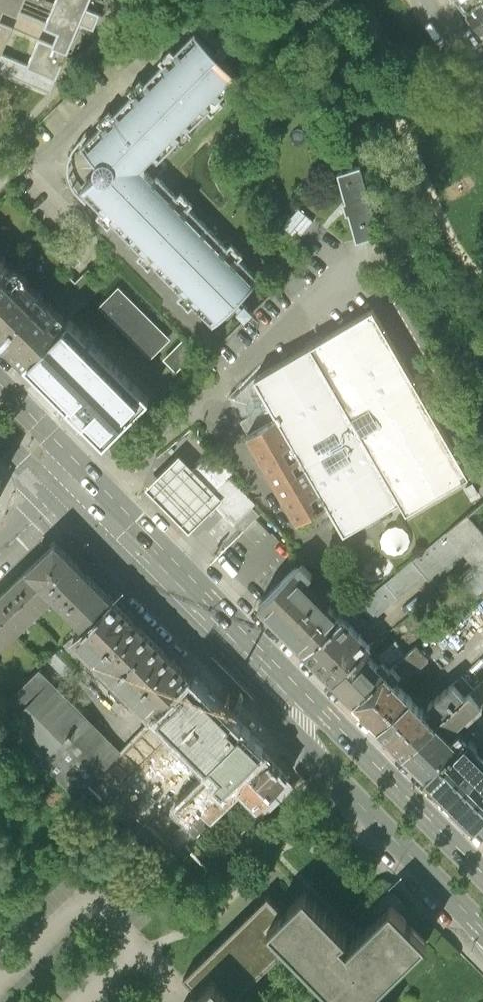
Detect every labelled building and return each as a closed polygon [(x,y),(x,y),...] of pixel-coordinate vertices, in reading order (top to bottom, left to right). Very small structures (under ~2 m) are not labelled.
[(50,91),(79,23),(94,29),(100,15),(103,17),(110,0),(109,0),(102,15),(87,8),(90,0),(55,0),(45,25),(18,14),(24,0),(0,0),(0,70),(50,91)] [(482,26),(482,0),(469,0),(461,6),(480,28),(482,26)] [(92,178),(80,190),(219,325),(235,308),(251,291),(137,182),(222,90),(235,77),(216,59),(197,41),(85,155),(93,164),(90,171),(92,178)] [(331,111),(335,122),(345,119),(341,107),(331,111)] [(362,164),(339,171),(347,197),(345,200),(347,209),(350,211),(358,239),(382,232),(362,164)] [(24,365),(67,322),(0,254),(0,340),(1,341),(24,365)] [(117,291),(97,311),(150,365),(170,344),(117,291)] [(273,407),(277,415),(327,502),(343,531),(399,499),(406,511),(469,474),(373,308),(255,376),(267,397),(263,398),(264,404),(265,409),(273,407)] [(24,365),(103,445),(149,400),(70,320),(67,322),(24,365)] [(195,354),(183,342),(163,364),(175,376),(195,354)] [(297,518),(327,502),(277,415),(247,432),(297,518)] [(255,502),(230,477),(234,473),(213,451),(192,472),(198,478),(213,494),(209,498),(215,505),(233,523),(234,522),(243,531),(260,514),(251,506),(255,502)] [(189,530),(199,521),(222,498),(180,456),(157,479),(148,488),(189,530)] [(446,531),(466,554),(474,563),(482,555),(482,530),(468,513),(446,531)] [(446,531),(362,601),(374,616),(425,573),(432,582),(458,560),(466,554),(446,531)] [(84,625),(111,598),(82,569),(55,541),(28,567),(53,594),(84,625)] [(474,563),(466,554),(458,560),(466,569),(460,575),(478,593),(482,589),(482,555),(474,563)] [(325,610),(300,584),(312,572),(302,562),(259,603),(305,649),(341,618),(329,606),(325,610)] [(0,594),(0,619),(13,633),(53,594),(28,567),(0,594)] [(92,657),(112,678),(151,639),(145,632),(111,598),(84,625),(74,635),(94,655),(92,657)] [(341,618),(305,649),(334,679),(364,650),(370,645),(342,617),(341,618)] [(13,633),(0,619),(0,645),(13,633)] [(160,647),(151,639),(112,678),(133,698),(135,696),(155,717),(159,713),(192,680),(160,647)] [(334,679),(353,699),(407,653),(397,640),(379,656),(383,660),(378,664),(364,650),(334,679)] [(428,658),(417,645),(407,653),(353,699),(375,721),(379,724),(411,697),(408,694),(394,679),(400,676),(402,678),(405,678),(428,658)] [(38,671),(0,709),(0,720),(76,796),(87,785),(119,753),(38,671)] [(469,693),(474,688),(463,675),(453,682),(465,696),(469,693)] [(159,713),(183,737),(216,705),(209,698),(192,680),(159,713)] [(411,697),(379,724),(403,749),(465,696),(453,682),(430,703),(430,705),(433,708),(427,713),(411,697)] [(479,684),(474,688),(469,693),(478,703),(482,699),(482,688),(479,684)] [(403,749),(426,772),(456,741),(444,729),(448,725),(450,727),(453,727),(478,705),(478,703),(469,693),(465,696),(403,749)] [(208,762),(210,760),(241,730),(238,727),(234,723),(216,705),(183,737),(202,756),(208,762)] [(253,742),(241,730),(210,760),(222,771),(230,779),(260,750),(253,742)] [(478,822),(482,817),(482,757),(462,736),(456,741),(426,772),(476,823),(478,822)] [(87,785),(102,799),(122,779),(146,755),(131,740),(119,753),(87,785)] [(260,750),(230,779),(190,819),(184,825),(195,836),(239,793),(236,790),(239,787),(275,823),(305,794),(274,763),(260,750)] [(217,776),(213,772),(178,807),(190,819),(230,779),(222,771),(217,776)] [(150,827),(166,842),(184,825),(190,819),(178,807),(174,803),(150,827)] [(145,825),(136,835),(145,844),(154,834),(145,825)] [(373,1001),(372,1001),(372,993),(374,993),(427,941),(428,941),(414,926),(391,903),(347,946),(342,940),(348,934),(305,891),(283,912),(268,896),(183,979),(199,994),(190,1001),(235,1001),(232,999),(288,948),(329,991),(331,991),(331,1001),(329,1001),(373,1001)]
